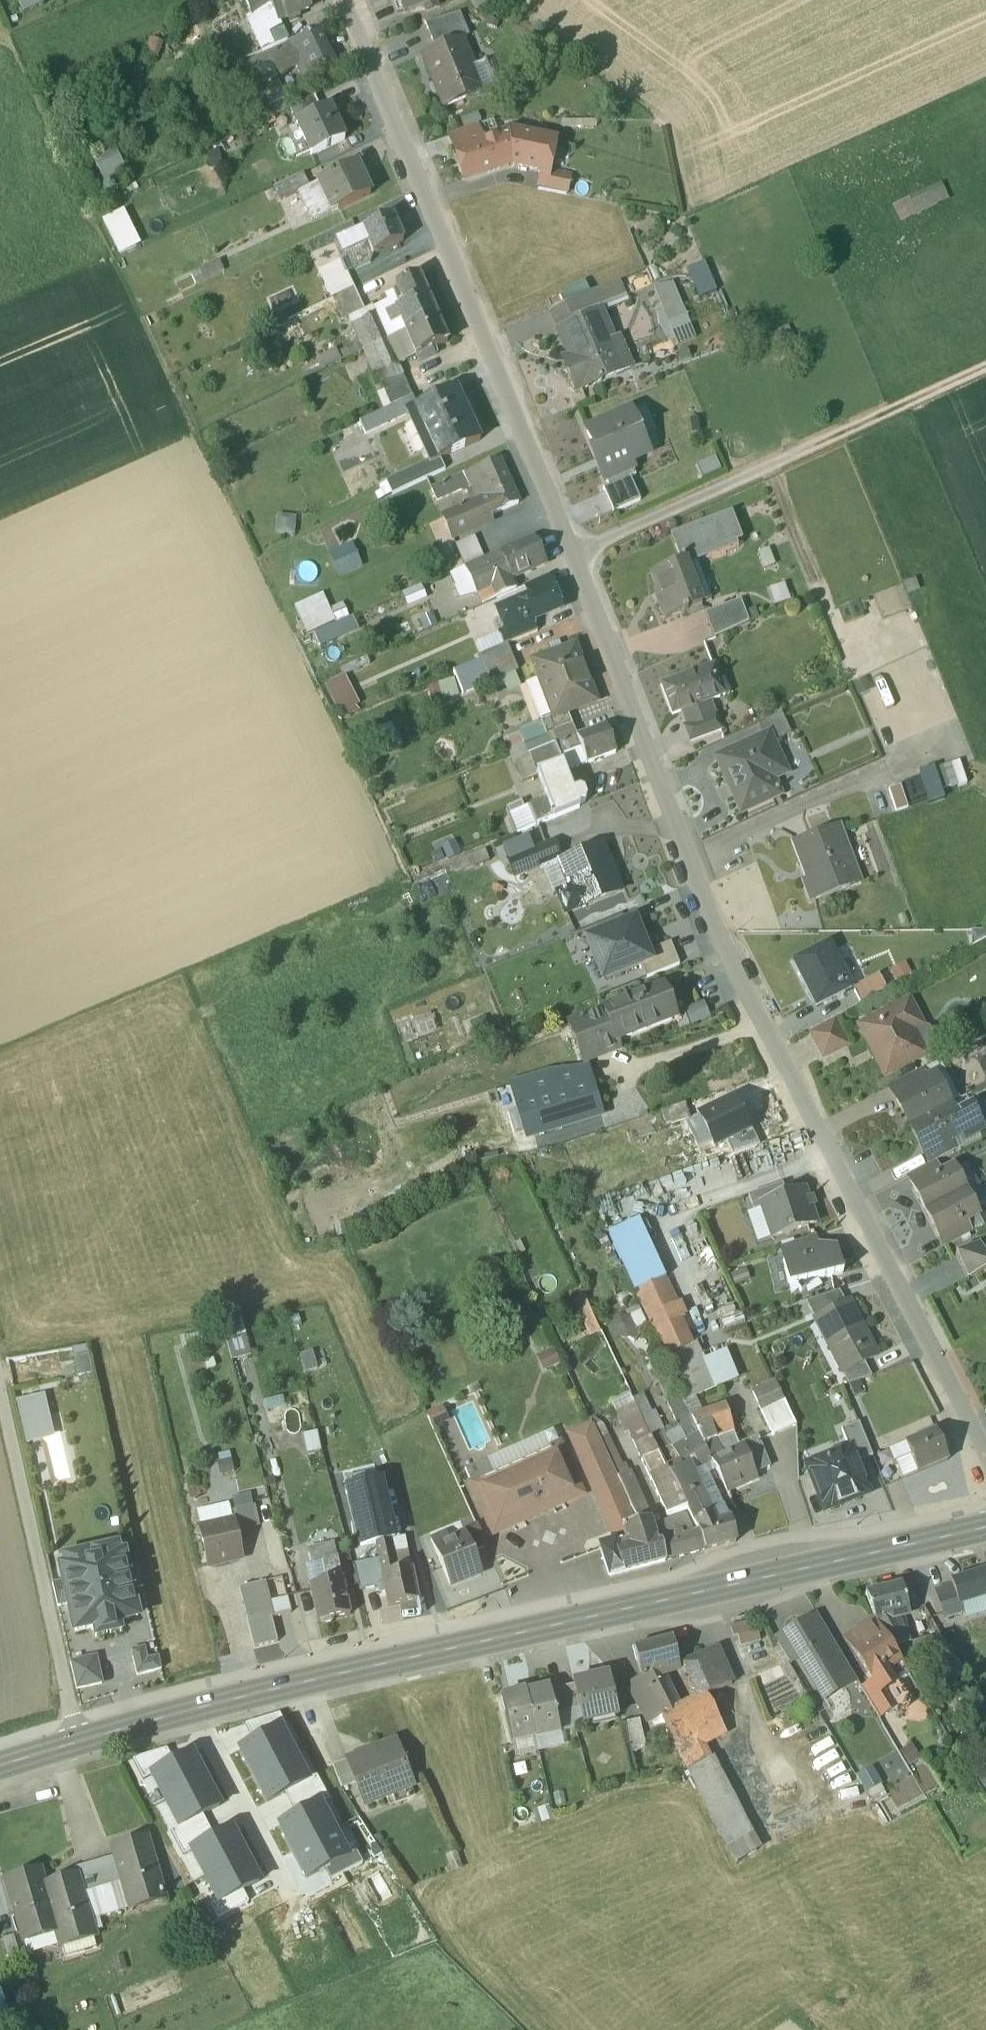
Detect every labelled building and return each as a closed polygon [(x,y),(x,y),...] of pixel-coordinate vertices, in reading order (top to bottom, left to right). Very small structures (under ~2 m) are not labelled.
[(246,4),(253,18),(272,8),(269,0),(254,0),(246,4)] [(272,8),(279,23),(310,9),(306,0),(269,0),(272,8)] [(404,13),(424,6),(426,12),(437,8),(435,2),(439,0),(399,0),(404,13)] [(456,15),(426,24),(436,50),(461,40),(465,38),(456,15)] [(260,36),(254,22),(247,25),(253,39),(260,36)] [(320,32),(264,58),(269,70),(293,60),(297,68),(302,79),(335,64),(320,32)] [(436,50),(424,56),(445,107),(483,92),(461,40),(436,50)] [(262,59),(243,68),(248,79),(269,70),(264,58),(262,59)] [(293,60),(269,70),(275,84),(287,72),(297,68),(293,60)] [(269,70),(248,79),(261,111),(268,109),(283,102),(275,84),(269,70)] [(283,102),(268,109),(271,117),(287,111),(283,102)] [(330,108),(296,123),(312,156),(345,141),(330,108)] [(477,127),(450,136),(454,149),(481,140),(477,127)] [(556,143),(516,135),(500,140),(509,167),(512,166),(542,172),(550,173),(550,172),(556,143)] [(454,149),(465,182),(509,167),(500,140),(483,146),(481,140),(454,149)] [(111,149),(89,162),(101,183),(123,170),(111,149)] [(356,165),(319,183),(326,197),(331,195),(338,210),(370,195),(356,165)] [(550,173),(542,172),(539,190),(567,195),(571,176),(550,172),(550,173)] [(944,185),(910,197),(916,212),(949,201),(944,185)] [(117,255),(140,245),(125,209),(102,218),(117,255)] [(392,217),(363,230),(363,231),(369,244),(374,256),(403,243),(392,217)] [(363,231),(335,243),(340,256),(369,244),(363,231)] [(342,262),(319,273),(331,300),(354,289),(342,262)] [(686,271),(699,299),(716,292),(704,263),(686,271)] [(418,277),(395,287),(404,308),(392,314),(396,324),(401,322),(405,332),(437,318),(418,277)] [(621,281),(564,306),(570,321),(628,296),(621,281)] [(673,285),(656,292),(679,345),(695,338),(673,285)] [(354,289),(331,300),(342,322),(365,311),(354,289)] [(387,341),(375,314),(363,320),(366,327),(375,347),(387,341)] [(596,316),(559,333),(574,367),(568,370),(577,391),(600,381),(600,382),(617,375),(605,349),(609,348),(596,316)] [(437,318),(405,332),(412,348),(407,350),(412,360),(425,354),(428,359),(435,356),(432,351),(448,344),(437,318)] [(366,327),(355,331),(363,351),(375,347),(366,327)] [(398,366),(387,341),(375,347),(385,372),(398,366)] [(375,347),(363,351),(375,377),(385,372),(375,347)] [(385,372),(375,377),(390,409),(415,398),(402,366),(398,366),(385,372)] [(420,409),(413,412),(436,460),(437,462),(442,460),(480,441),(456,391),(420,409)] [(415,398),(362,423),(367,434),(413,412),(420,409),(415,398)] [(588,433),(610,488),(630,480),(637,477),(632,464),(649,457),(633,415),(588,433)] [(395,495),(447,471),(442,460),(437,462),(436,460),(389,482),(395,495)] [(499,460),(463,476),(468,488),(469,490),(473,488),(479,501),(487,518),(518,504),(499,460)] [(468,488),(463,476),(432,490),(438,502),(468,488)] [(639,504),(630,480),(610,488),(605,490),(615,514),(639,504)] [(479,501),(444,518),(453,539),(483,526),(481,521),(486,518),(486,519),(488,518),(487,518),(479,501)] [(732,513),(671,536),(681,563),(685,562),(695,558),(742,540),(732,513)] [(534,540),(500,555),(511,580),(545,564),(534,540)] [(339,575),(361,566),(354,548),(332,557),(339,575)] [(500,555),(468,569),(479,594),(511,580),(500,555)] [(711,600),(697,563),(696,563),(695,560),(695,558),(685,562),(701,604),(711,600)] [(681,563),(653,574),(663,601),(659,603),(666,619),(683,613),(683,614),(686,613),(688,613),(687,611),(701,606),(702,605),(701,604),(685,562),(681,563)] [(547,577),(525,587),(530,598),(552,589),(547,577)] [(511,580),(479,594),(484,605),(516,591),(511,580)] [(784,585),(770,589),(776,605),(789,600),(784,585)] [(552,589),(530,598),(517,603),(518,604),(497,612),(505,632),(506,633),(533,621),(561,610),(552,589)] [(308,632),(334,621),(322,595),(296,607),(308,632)] [(741,600),(705,614),(714,638),(749,622),(741,600)] [(701,606),(687,611),(688,613),(686,613),(688,616),(702,610),(701,606)] [(316,634),(322,647),(358,631),(352,618),(316,634)] [(533,621),(506,633),(505,632),(499,634),(504,646),(508,645),(538,633),(533,621)] [(504,646),(480,656),(491,683),(492,682),(492,681),(517,671),(517,672),(518,671),(508,645),(504,646)] [(575,647),(533,662),(540,680),(546,695),(558,690),(566,712),(567,714),(568,714),(596,703),(575,647)] [(715,667),(694,674),(705,704),(710,702),(725,696),(715,667)] [(694,674),(661,686),(673,716),(686,711),(705,704),(694,674)] [(338,709),(354,700),(345,682),(329,690),(338,709)] [(376,711),(383,727),(422,710),(415,694),(376,711)] [(705,704),(686,711),(691,725),(716,716),(710,702),(705,704)] [(566,712),(541,723),(542,726),(546,736),(572,726),(568,714),(567,714),(566,712)] [(782,713),(758,724),(764,738),(769,736),(772,743),(791,734),(782,713)] [(691,725),(685,728),(691,741),(721,730),(716,716),(691,725)] [(542,726),(522,734),(525,745),(546,737),(546,736),(542,726)] [(605,728),(555,746),(563,768),(568,766),(570,771),(616,754),(605,728)] [(380,741),(385,756),(401,751),(396,736),(380,741)] [(546,737),(525,745),(530,756),(552,747),(547,736),(546,737)] [(764,738),(718,759),(742,812),(779,795),(778,793),(780,792),(779,789),(777,791),(765,765),(779,759),(772,743),(769,736),(764,738)] [(552,747),(530,756),(546,800),(528,808),(536,826),(579,808),(568,780),(573,778),(570,771),(568,766),(563,768),(555,746),(552,747)] [(969,785),(962,762),(937,769),(944,792),(969,785)] [(905,783),(914,806),(927,800),(918,778),(905,783)] [(896,812),(909,807),(900,784),(887,789),(896,812)] [(835,828),(794,843),(808,880),(802,883),(810,903),(850,888),(861,883),(856,870),(851,871),(835,828)] [(435,844),(444,865),(463,858),(453,836),(435,844)] [(564,861),(557,843),(532,853),(526,839),(505,848),(518,879),(561,862),(564,861)] [(564,861),(561,862),(573,892),(577,890),(584,907),(621,892),(613,872),(608,873),(598,848),(602,847),(602,846),(564,861)] [(460,862),(464,872),(491,861),(487,851),(460,862)] [(648,953),(634,921),(587,942),(604,981),(641,965),(651,960),(648,953)] [(829,943),(793,961),(816,1007),(852,988),(829,943)] [(647,979),(679,965),(670,944),(648,953),(651,960),(641,965),(647,979)] [(863,1000),(888,987),(883,975),(857,988),(863,1000)] [(629,1002),(604,1012),(617,1042),(618,1041),(673,1020),(660,989),(628,1001),(629,1002)] [(909,1000),(859,1026),(885,1075),(925,1055),(913,1030),(922,1025),(909,1000)] [(705,1002),(685,1009),(690,1024),(711,1017),(705,1002)] [(604,1012),(604,1010),(591,1015),(606,1054),(621,1049),(618,1041),(617,1042),(604,1012)] [(606,1054),(591,1015),(569,1024),(584,1063),(606,1054)] [(835,1022),(812,1034),(824,1057),(847,1045),(835,1022)] [(588,1069),(575,1072),(549,1074),(548,1074),(529,1080),(531,1090),(518,1094),(515,1094),(516,1097),(517,1096),(526,1127),(525,1127),(526,1129),(532,1127),(535,1134),(544,1132),(544,1133),(601,1115),(588,1069)] [(919,1072),(891,1086),(896,1097),(924,1083),(924,1082),(919,1072)] [(924,1083),(896,1097),(911,1125),(949,1105),(934,1077),(924,1082),(924,1083)] [(732,1101),(697,1119),(711,1149),(747,1131),(732,1101)] [(684,1104),(662,1112),(667,1126),(689,1119),(684,1104)] [(949,1105),(911,1125),(925,1153),(948,1141),(949,1141),(953,1139),(955,1141),(959,1136),(961,1135),(963,1134),(954,1116),(949,1105)] [(971,1107),(954,1116),(963,1134),(961,1135),(964,1140),(983,1130),(971,1107)] [(948,1141),(925,1153),(931,1164),(933,1163),(954,1152),(949,1141),(948,1141)] [(931,1164),(908,1176),(914,1187),(939,1174),(933,1163),(931,1164)] [(953,1166),(939,1174),(914,1187),(913,1187),(926,1212),(966,1191),(953,1166)] [(782,1185),(749,1196),(754,1212),(762,1209),(760,1205),(786,1196),(782,1185)] [(786,1196),(760,1205),(762,1209),(772,1239),(817,1223),(806,1189),(786,1196)] [(966,1191),(926,1212),(939,1237),(940,1236),(939,1236),(964,1223),(965,1224),(979,1216),(966,1191)] [(964,1223),(939,1236),(940,1236),(945,1247),(970,1234),(965,1224),(964,1223)] [(667,1357),(697,1344),(644,1224),(614,1237),(667,1357)] [(816,1237),(783,1248),(786,1262),(820,1254),(816,1237)] [(956,1255),(968,1279),(985,1270),(985,1254),(980,1243),(956,1255)] [(786,1262),(783,1263),(789,1287),(796,1285),(798,1288),(798,1289),(801,1293),(806,1290),(806,1289),(818,1280),(843,1274),(842,1267),(846,1264),(838,1254),(837,1250),(786,1262)] [(840,1292),(806,1303),(814,1319),(846,1303),(840,1292)] [(846,1303),(814,1319),(843,1374),(865,1363),(878,1356),(850,1301),(846,1303)] [(616,1336),(644,1331),(640,1313),(613,1319),(616,1336)] [(231,1340),(237,1356),(252,1350),(246,1334),(231,1340)] [(697,1344),(667,1357),(693,1415),(722,1402),(697,1344)] [(558,1354),(547,1359),(552,1370),(563,1365),(558,1354)] [(88,1357),(75,1360),(79,1377),(91,1374),(88,1357)] [(865,1363),(843,1374),(848,1385),(872,1377),(865,1363)] [(767,1365),(761,1368),(764,1373),(770,1370),(767,1365)] [(692,1419),(681,1395),(667,1401),(685,1441),(699,1434),(692,1419)] [(45,1397),(18,1404),(27,1445),(54,1439),(45,1397)] [(785,1401),(762,1412),(773,1436),(796,1426),(785,1401)] [(620,1414),(636,1446),(651,1439),(635,1406),(620,1414)] [(439,1411),(428,1416),(433,1427),(444,1422),(439,1411)] [(713,1411),(692,1419),(699,1434),(713,1462),(723,1457),(715,1440),(732,1430),(728,1416),(716,1420),(713,1411)] [(568,1434),(595,1496),(620,1485),(617,1478),(593,1423),(568,1434)] [(851,1450),(856,1464),(872,1458),(859,1424),(843,1430),(851,1450)] [(936,1431),(905,1444),(910,1456),(918,1473),(949,1460),(936,1431)] [(685,1441),(659,1454),(669,1476),(674,1484),(691,1474),(706,1466),(708,1470),(715,1467),(713,1462),(699,1434),(685,1441)] [(651,1439),(636,1446),(642,1460),(658,1453),(651,1439)] [(759,1441),(744,1448),(753,1469),(768,1463),(759,1441)] [(905,1444),(890,1450),(895,1462),(910,1456),(905,1444)] [(560,1445),(472,1485),(494,1534),(582,1495),(560,1445)] [(723,1457),(713,1462),(715,1467),(727,1493),(757,1480),(753,1469),(744,1448),(723,1457)] [(851,1450),(812,1465),(829,1509),(868,1494),(856,1464),(851,1450)] [(658,1453),(642,1460),(653,1484),(669,1476),(659,1454),(658,1453)] [(650,1518),(630,1473),(617,1478),(620,1485),(631,1508),(639,1521),(645,1518),(645,1520),(650,1518)] [(700,1490),(691,1474),(674,1484),(682,1499),(683,1499),(688,1510),(694,1524),(713,1514),(701,1489),(700,1490)] [(674,1484),(669,1476),(653,1484),(668,1517),(684,1511),(688,1510),(683,1499),(682,1499),(674,1484)] [(394,1540),(380,1481),(347,1488),(360,1548),(394,1540)] [(620,1485),(595,1496),(615,1543),(616,1544),(628,1540),(623,1528),(619,1514),(631,1508),(620,1485)] [(668,1517),(665,1517),(668,1522),(685,1516),(684,1511),(668,1517)] [(713,1514),(694,1524),(698,1532),(705,1551),(736,1542),(731,1522),(729,1521),(717,1524),(713,1514)] [(685,1516),(668,1522),(653,1527),(657,1546),(661,1545),(694,1536),(685,1516)] [(651,1521),(623,1528),(628,1540),(616,1544),(613,1545),(623,1573),(665,1562),(661,1545),(657,1546),(653,1527),(651,1521)] [(234,1522),(200,1530),(208,1566),(242,1559),(234,1522)] [(475,1525),(463,1530),(465,1535),(466,1535),(474,1553),(485,1548),(475,1525)] [(465,1535),(434,1547),(450,1586),(482,1573),(474,1553),(466,1535),(465,1535)] [(694,1536),(661,1545),(665,1562),(699,1552),(694,1536)] [(412,1569),(396,1573),(390,1541),(376,1544),(380,1561),(383,1575),(382,1576),(384,1586),(378,1587),(378,1588),(380,1595),(386,1593),(389,1607),(419,1601),(412,1569)] [(615,1543),(600,1547),(610,1577),(623,1573),(613,1545),(616,1544),(615,1543)] [(124,1555),(93,1562),(107,1628),(120,1625),(119,1621),(138,1617),(132,1590),(127,1567),(124,1555)] [(327,1583),(310,1586),(318,1623),(321,1622),(324,1625),(332,1624),(333,1620),(351,1616),(343,1579),(338,1559),(322,1562),(327,1583)] [(380,1561),(354,1567),(360,1592),(378,1588),(378,1587),(384,1586),(382,1576),(383,1575),(380,1561)] [(93,1562),(61,1569),(64,1581),(69,1605),(75,1631),(94,1627),(95,1631),(107,1628),(93,1562)] [(138,1564),(127,1567),(132,1590),(143,1588),(138,1564)] [(973,1575),(981,1598),(985,1596),(985,1571),(973,1575)] [(973,1575),(952,1581),(953,1585),(959,1604),(981,1598),(973,1575)] [(64,1581),(53,1584),(58,1608),(69,1605),(64,1581)] [(263,1583),(240,1589),(248,1623),(272,1617),(263,1583)] [(902,1585),(866,1594),(875,1621),(894,1617),(910,1613),(902,1585)] [(959,1604),(953,1585),(936,1591),(944,1618),(962,1613),(959,1604)] [(272,1617),(248,1623),(255,1649),(298,1638),(291,1613),(272,1617)] [(838,1649),(817,1616),(808,1622),(827,1655),(838,1649)] [(894,1617),(875,1621),(885,1636),(900,1629),(894,1617)] [(740,1645),(760,1639),(755,1620),(735,1625),(740,1645)] [(875,1621),(862,1630),(853,1636),(859,1646),(853,1649),(874,1683),(878,1689),(891,1681),(888,1675),(893,1672),(903,1665),(893,1649),(885,1636),(875,1621)] [(808,1622),(786,1634),(786,1635),(800,1657),(824,1698),(839,1689),(834,1681),(840,1677),(827,1655),(808,1622)] [(900,1629),(885,1636),(893,1649),(907,1645),(900,1629)] [(800,1657),(786,1635),(776,1641),(790,1663),(800,1657)] [(907,1645),(893,1649),(903,1665),(904,1666),(943,1653),(935,1636),(907,1645)] [(673,1639),(635,1649),(641,1677),(660,1673),(661,1672),(680,1667),(673,1639)] [(145,1649),(132,1651),(137,1675),(162,1670),(159,1658),(147,1660),(145,1649)] [(856,1680),(838,1649),(827,1655),(840,1677),(834,1681),(839,1689),(856,1680)] [(717,1650),(691,1661),(694,1668),(693,1669),(695,1673),(692,1678),(699,1694),(701,1698),(701,1699),(707,1697),(732,1685),(717,1650)] [(97,1657),(70,1663),(77,1690),(103,1684),(97,1657)] [(911,1700),(893,1672),(888,1675),(891,1681),(878,1689),(880,1692),(879,1693),(891,1713),(891,1714),(897,1715),(910,1707),(911,1700)] [(660,1673),(641,1677),(662,1715),(663,1717),(663,1716),(678,1710),(660,1673)] [(609,1675),(573,1683),(579,1710),(583,1725),(619,1717),(609,1675)] [(645,1683),(631,1691),(648,1722),(662,1715),(645,1683)] [(878,1689),(874,1683),(862,1691),(880,1720),(891,1713),(879,1693),(880,1692),(878,1689)] [(574,1686),(551,1691),(556,1715),(579,1710),(574,1686)] [(526,1692),(513,1695),(513,1697),(503,1700),(503,1698),(502,1698),(512,1743),(535,1738),(535,1740),(560,1734),(556,1715),(551,1691),(550,1689),(537,1692),(537,1694),(527,1696),(526,1692)] [(701,1698),(678,1710),(663,1716),(663,1717),(662,1717),(676,1745),(692,1736),(720,1722),(707,1697),(701,1699),(701,1698)] [(246,1726),(255,1743),(281,1729),(281,1730),(287,1727),(279,1715),(246,1726)] [(639,1720),(625,1724),(631,1748),(645,1745),(639,1720)] [(295,1756),(281,1730),(281,1729),(255,1743),(240,1750),(254,1777),(295,1756)] [(692,1736),(676,1745),(693,1778),(710,1769),(706,1762),(692,1736)] [(395,1742),(347,1760),(356,1783),(365,1806),(383,1799),(381,1793),(411,1781),(395,1742)] [(152,1776),(175,1764),(167,1750),(133,1761),(144,1781),(152,1777),(152,1776)] [(152,1777),(165,1802),(206,1781),(192,1755),(175,1764),(152,1776),(152,1777)] [(308,1781),(295,1756),(254,1777),(268,1803),(286,1794),(308,1782),(308,1781)] [(693,1778),(736,1862),(764,1848),(717,1757),(706,1762),(710,1769),(693,1778)] [(356,1783),(347,1760),(333,1766),(342,1789),(356,1783)] [(291,1805),(323,1789),(316,1776),(308,1781),(308,1782),(286,1794),(291,1805)] [(179,1828),(179,1829),(203,1817),(220,1808),(206,1781),(165,1802),(179,1828)] [(323,1789),(291,1805),(298,1817),(320,1805),(321,1806),(330,1801),(323,1789)] [(298,1817),(280,1826),(294,1853),(334,1832),(321,1806),(320,1805),(298,1817)] [(179,1828),(171,1832),(177,1844),(208,1828),(203,1817),(179,1829),(179,1828)] [(208,1828),(177,1844),(184,1857),(192,1853),(192,1851),(215,1839),(208,1828)] [(215,1839),(192,1851),(192,1853),(205,1877),(246,1857),(232,1831),(215,1839)] [(294,1853),(307,1879),(325,1870),(348,1858),(347,1857),(334,1832),(294,1853)] [(115,1858),(122,1882),(156,1873),(147,1840),(113,1850),(115,1858)] [(325,1870),(331,1881),(363,1865),(356,1852),(347,1857),(348,1858),(325,1870)] [(219,1903),(219,1904),(243,1892),(259,1883),(246,1857),(205,1877),(219,1903)] [(115,1858),(101,1862),(109,1888),(123,1884),(122,1882),(115,1858)] [(101,1862),(74,1869),(76,1877),(77,1877),(82,1895),(109,1888),(101,1862)] [(44,1887),(40,1871),(6,1881),(24,1944),(57,1934),(58,1934),(44,1887)] [(122,1882),(123,1884),(131,1912),(165,1902),(156,1873),(122,1882)] [(44,1887),(58,1934),(57,1934),(62,1949),(95,1939),(82,1895),(77,1877),(76,1877),(44,1887)] [(210,1908),(217,1920),(249,1903),(243,1892),(219,1904),(219,1903),(210,1908)]
